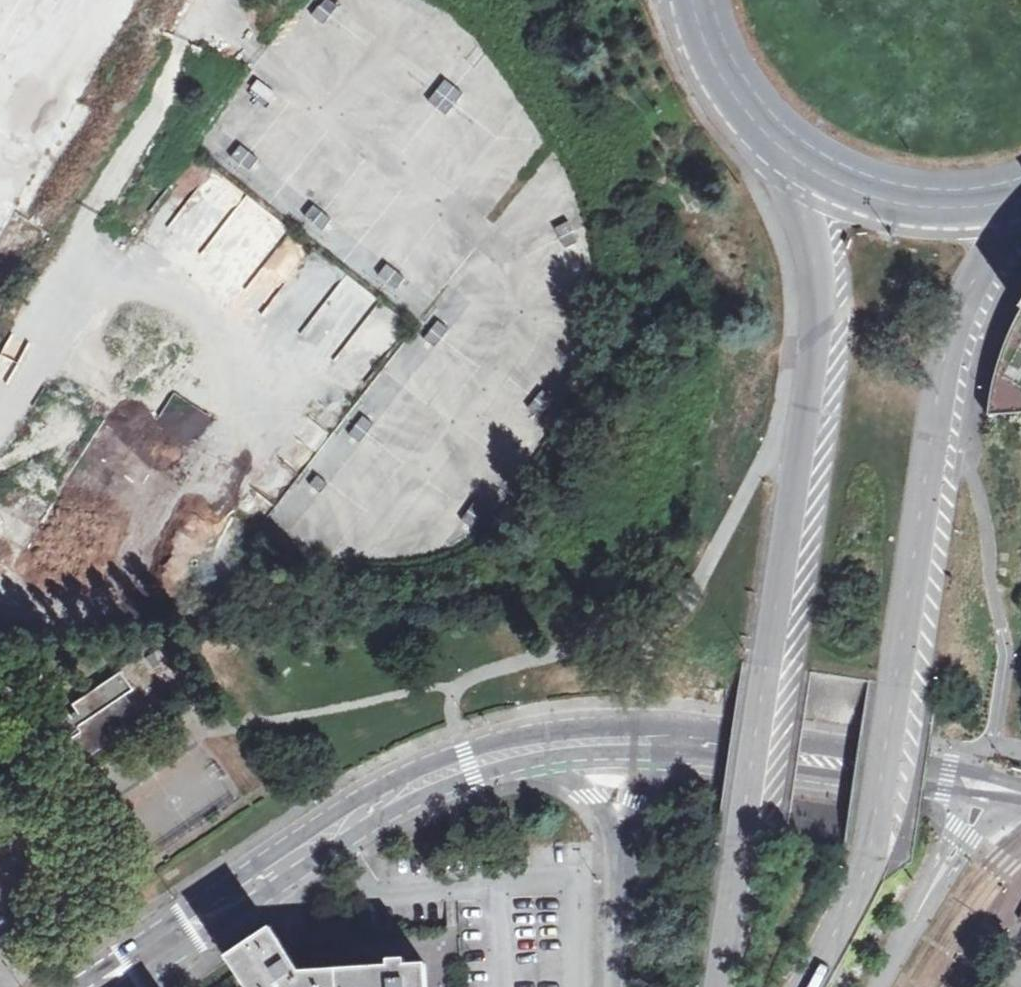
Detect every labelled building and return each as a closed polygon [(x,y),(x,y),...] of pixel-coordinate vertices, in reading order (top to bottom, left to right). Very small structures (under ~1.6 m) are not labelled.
[(328,1),(312,19),(323,27),(339,10),(328,1)] [(447,83),(431,103),(448,115),(464,96),(447,83)] [(233,160),(250,173),(258,161),(241,149),(233,160)] [(513,204),(535,221),(566,180),(544,163),(513,204)] [(323,233),(332,222),(315,207),(305,219),(323,233)] [(569,224),(557,229),(566,249),(579,244),(569,224)] [(378,278),(396,293),(405,281),(388,267),(378,278)] [(1001,341),(987,383),(986,418),(1020,414),(1020,302),(1001,341)] [(439,323),(425,342),(436,350),(450,332),(439,323)] [(365,418),(350,437),(360,444),(374,425),(365,418)] [(106,497),(118,504),(148,454),(100,426),(47,514),(83,535),(106,497)] [(329,488),(318,479),(310,489),(322,497),(329,488)] [(486,511),(477,505),(463,524),(473,530),(486,511)] [(66,709),(44,724),(60,748),(76,737),(89,756),(143,719),(125,694),(133,689),(121,671),(73,704),(77,710),(71,715),(66,709)] [(321,935),(320,917),(314,918),(316,942),(358,938),(357,932),(321,935)] [(427,963),(407,964),(406,958),(389,959),(389,965),(389,966),(375,966),(301,971),(271,927),(227,957),(248,986),(428,986),(427,963)]
